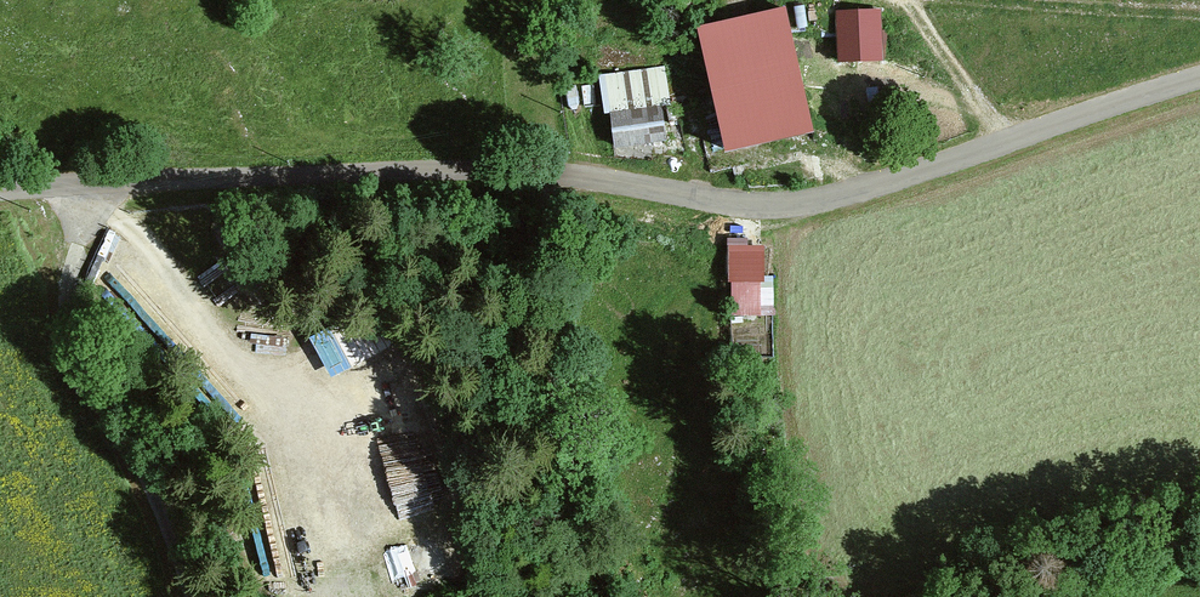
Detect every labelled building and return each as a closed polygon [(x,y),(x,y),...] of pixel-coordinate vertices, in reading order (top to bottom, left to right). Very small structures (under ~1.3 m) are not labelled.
[(784,8),(700,27),(728,148),(812,129),(784,8)] [(877,11),(839,12),(841,59),(879,58),(877,11)] [(613,146),(661,140),(657,108),(670,106),(665,67),(604,75),(613,146)] [(763,248),(729,249),(730,280),(734,280),(735,314),(760,314),(759,281),(764,281),(763,248)] [(334,371),(399,343),(380,301),(316,330),(334,371)]
